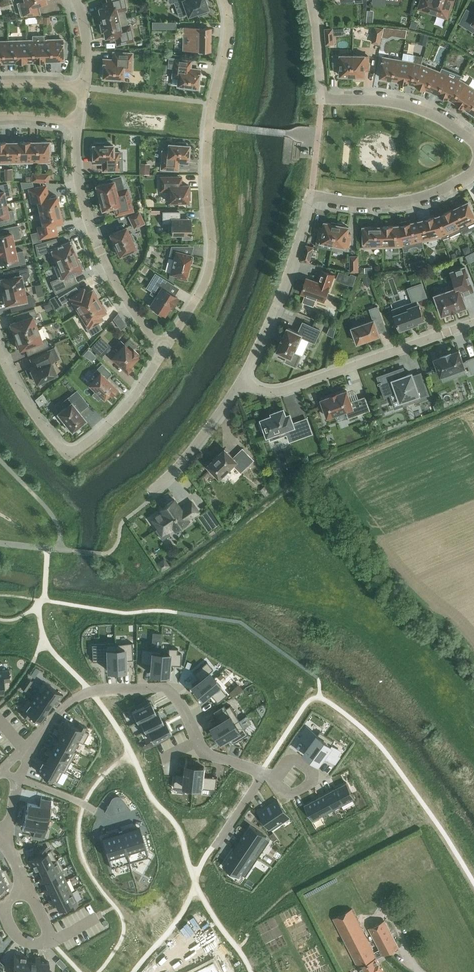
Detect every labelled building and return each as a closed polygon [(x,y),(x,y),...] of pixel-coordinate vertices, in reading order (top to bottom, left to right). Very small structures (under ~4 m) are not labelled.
[(22,1),(19,8),(21,15),(38,14),(36,7),(38,4),(40,5),(43,4),(44,2),(45,2),(45,1),(45,0),(22,0),(22,1)] [(103,7),(98,8),(100,15),(98,16),(100,23),(126,17),(125,12),(126,9),(124,0),(107,0),(107,2),(102,3),(103,7)] [(187,14),(188,15),(197,12),(198,15),(207,12),(206,9),(208,8),(205,0),(168,0),(169,4),(174,3),(179,18),(187,14)] [(448,14),(453,0),(421,0),(418,8),(447,18),(448,14)] [(467,9),(460,23),(473,31),(473,30),(473,14),(467,9)] [(127,23),(126,17),(100,23),(101,31),(103,30),(105,37),(109,36),(110,40),(115,39),(117,45),(133,41),(130,24),(127,23)] [(375,27),(372,42),(379,44),(382,29),(375,27)] [(182,43),(183,43),(183,49),(198,50),(198,53),(205,53),(205,50),(210,50),(210,28),(183,28),(183,36),(182,36),(182,43)] [(325,29),(326,44),(333,43),(332,28),(325,29)] [(32,35),(32,40),(26,40),(26,61),(44,60),(44,40),(44,35),(32,35)] [(44,40),(44,60),(63,59),(63,55),(65,55),(64,49),(63,49),(62,39),(44,40)] [(26,40),(8,41),(8,61),(26,61),(26,40)] [(8,41),(0,41),(0,62),(8,61),(8,41)] [(103,59),(103,64),(103,66),(102,66),(101,74),(102,74),(102,77),(105,77),(105,79),(114,80),(114,78),(123,78),(123,70),(131,71),(132,53),(113,52),(113,60),(103,59)] [(352,77),(353,55),(337,55),(337,69),(340,69),(340,75),(346,75),(346,77),(352,77)] [(353,55),(352,77),(358,77),(358,76),(364,76),(365,70),(368,70),(368,56),(353,55)] [(415,63),(402,61),(398,80),(410,82),(416,84),(421,65),(423,58),(416,56),(415,63)] [(398,80),(402,61),(383,57),(380,77),(398,80)] [(199,70),(195,69),(190,68),(191,61),(170,58),(169,67),(173,67),(171,84),(185,86),(185,88),(194,89),(195,87),(197,87),(197,84),(199,85),(200,77),(198,77),(199,70)] [(421,65),(416,84),(433,91),(440,72),(421,65)] [(442,68),(440,72),(433,91),(449,98),(459,80),(462,76),(442,68)] [(5,70),(5,85),(15,84),(14,70),(5,70)] [(449,98),(455,101),(465,107),(473,93),(473,89),(465,83),(459,80),(449,98)] [(465,107),(473,113),(473,93),(465,107)] [(48,141),(30,142),(30,162),(49,162),(49,152),(50,152),(50,146),(48,146),(48,141)] [(12,142),(0,142),(0,162),(12,162),(12,142)] [(30,142),(12,142),(12,162),(30,162),(30,142)] [(187,163),(188,159),(188,156),(189,156),(190,148),(189,148),(189,145),(186,145),(187,143),(177,142),(177,144),(169,144),(168,151),(162,151),(161,169),(177,170),(178,162),(187,163)] [(93,163),(97,163),(103,163),(103,170),(121,170),(121,152),(113,152),(113,145),(93,145),(93,148),(91,148),(92,156),(93,156),(93,163)] [(140,174),(149,174),(150,163),(140,163),(140,174)] [(48,182),(48,174),(32,173),(32,181),(48,182)] [(127,189),(124,190),(120,176),(107,180),(107,182),(96,185),(98,194),(98,195),(99,195),(100,199),(99,200),(99,201),(100,201),(102,210),(114,207),(116,215),(133,211),(127,189)] [(182,177),(176,177),(160,177),(160,191),(168,191),(168,202),(178,202),(178,203),(186,203),(186,202),(188,202),(188,199),(190,199),(190,192),(188,192),(188,185),(182,185),(182,177)] [(6,203),(4,196),(9,195),(7,183),(0,185),(0,205),(6,203)] [(40,213),(59,209),(58,202),(59,200),(58,197),(56,196),(54,195),(51,195),(50,197),(44,199),(41,186),(28,189),(31,202),(37,201),(40,213)] [(452,210),(460,228),(473,221),(473,214),(468,202),(452,210)] [(0,205),(0,224),(15,221),(12,210),(8,211),(6,203),(0,205)] [(59,209),(40,213),(43,225),(37,227),(40,238),(57,234),(55,223),(62,222),(62,220),(63,220),(62,213),(60,214),(59,209)] [(441,215),(435,217),(442,236),(443,239),(449,237),(462,231),(460,228),(452,210),(441,215)] [(134,227),(144,223),(139,212),(129,216),(134,227)] [(190,219),(188,219),(179,219),(179,212),(163,212),(163,223),(171,223),(171,234),(182,234),(182,237),(191,237),(191,232),(190,219)] [(442,236),(435,217),(417,221),(422,241),(442,236)] [(400,222),(400,225),(402,245),(404,252),(409,251),(409,249),(410,247),(416,246),(418,247),(418,249),(424,247),(422,241),(417,221),(407,223),(406,220),(400,222)] [(320,227),(318,241),(316,247),(332,250),(333,244),(337,223),(331,222),(331,223),(325,222),(324,228),(320,227)] [(343,224),(337,223),(333,244),(332,250),(342,252),(342,250),(347,251),(348,247),(351,233),(347,233),(349,227),(342,226),(343,224)] [(14,246),(12,239),(20,238),(18,225),(2,228),(3,234),(0,235),(0,248),(14,246)] [(394,226),(382,226),(382,246),(396,246),(402,245),(400,225),(394,226)] [(382,246),(382,226),(363,227),(364,247),(382,246)] [(125,228),(110,234),(115,245),(113,246),(117,254),(119,253),(120,255),(135,248),(132,242),(134,240),(131,233),(128,234),(125,228)] [(53,265),(76,256),(74,251),(75,250),(72,243),(71,244),(70,241),(58,246),(56,238),(34,245),(38,255),(48,251),(53,265)] [(313,247),(306,245),(302,260),(309,262),(313,247)] [(0,248),(0,262),(8,260),(10,266),(25,263),(23,250),(15,252),(14,246),(0,248)] [(182,253),(183,246),(171,246),(170,250),(175,252),(170,273),(175,275),(178,275),(177,277),(186,279),(188,270),(187,270),(189,263),(191,263),(193,255),(182,253)] [(76,256),(53,265),(58,277),(50,281),(56,293),(74,283),(71,277),(73,275),(82,271),(81,269),(83,268),(80,261),(78,261),(76,256)] [(23,288),(22,279),(26,279),(29,274),(27,267),(11,270),(12,277),(0,279),(1,281),(0,281),(0,285),(1,290),(3,290),(3,292),(23,288)] [(462,295),(473,291),(465,267),(453,271),(459,286),(435,295),(442,315),(451,311),(451,312),(457,309),(466,306),(462,295)] [(303,302),(313,306),(316,298),(324,301),(324,299),(327,298),(328,294),(327,292),(329,286),(330,287),(334,275),(322,270),(318,282),(307,278),(304,284),(302,283),(299,291),(302,292),(301,293),(305,294),(303,302)] [(337,278),(345,280),(347,273),(339,271),(337,278)] [(171,308),(173,304),(178,298),(166,290),(170,283),(155,274),(150,281),(154,284),(155,286),(150,293),(156,296),(150,306),(156,309),(155,311),(160,315),(161,313),(164,315),(170,307),(171,308)] [(400,330),(414,325),(424,321),(424,319),(417,300),(426,296),(422,283),(408,288),(414,305),(408,307),(407,304),(393,309),(400,330)] [(79,312),(98,300),(96,296),(97,295),(93,289),(86,293),(83,289),(79,292),(76,287),(58,297),(62,303),(71,298),(79,312)] [(23,288),(3,292),(3,294),(2,294),(4,302),(5,302),(6,304),(17,302),(19,309),(35,304),(34,297),(30,295),(25,296),(23,288)] [(101,305),(98,300),(79,312),(88,326),(86,327),(91,335),(101,328),(97,321),(102,318),(99,314),(106,310),(102,304),(101,305)] [(357,343),(380,335),(376,324),(383,321),(378,306),(370,309),(373,320),(352,327),(353,331),(351,332),(354,340),(356,339),(357,343)] [(15,336),(37,328),(32,315),(36,314),(34,308),(21,313),(23,319),(10,323),(10,325),(9,325),(9,326),(10,331),(11,332),(13,331),(15,336)] [(285,361),(296,366),(301,355),(294,352),(301,336),(314,342),(320,330),(303,322),(298,332),(287,327),(283,336),(280,341),(281,342),(277,351),(288,356),(285,361)] [(333,337),(336,327),(330,325),(326,334),(333,337)] [(41,340),(37,328),(15,336),(17,342),(15,342),(15,343),(17,348),(18,349),(19,348),(19,350),(33,345),(35,351),(47,345),(45,338),(41,340)] [(105,341),(101,337),(91,347),(101,357),(106,351),(107,350),(102,345),(105,341)] [(111,346),(105,341),(102,345),(107,350),(106,351),(109,353),(108,354),(111,357),(127,372),(132,367),(130,366),(138,357),(137,355),(139,353),(133,348),(136,345),(129,338),(124,344),(126,346),(121,351),(119,349),(116,352),(110,347),(111,346)] [(30,359),(33,366),(26,370),(30,377),(33,375),(36,383),(56,374),(51,362),(55,360),(54,358),(57,356),(54,348),(30,359)] [(464,367),(465,367),(469,365),(471,373),(473,372),(473,357),(467,360),(463,362),(459,350),(451,353),(451,351),(450,351),(450,352),(442,355),(442,354),(442,356),(434,359),(440,376),(464,367)] [(93,373),(97,376),(89,384),(96,390),(92,394),(98,399),(101,396),(105,399),(111,393),(111,394),(117,388),(106,378),(111,373),(101,364),(93,373)] [(423,382),(416,384),(412,373),(400,377),(397,370),(378,377),(380,382),(378,383),(378,384),(380,383),(385,395),(397,391),(400,401),(401,401),(403,406),(420,400),(419,397),(428,394),(423,382)] [(365,397),(351,402),(347,390),(338,394),(337,393),(330,396),(331,396),(321,400),(324,408),(323,410),(325,414),(327,415),(327,417),(329,416),(331,417),(335,416),(336,413),(346,410),(349,417),(370,410),(365,397)] [(65,425),(69,430),(71,429),(72,430),(73,429),(74,431),(80,426),(79,425),(85,420),(78,410),(87,403),(77,391),(63,402),(66,406),(58,413),(66,424),(65,425)] [(286,416),(283,409),(272,413),(273,415),(262,419),(262,421),(259,422),(262,430),(265,429),(267,435),(269,435),(270,440),(280,436),(278,431),(285,429),(290,441),(305,436),(300,421),(293,423),(290,414),(286,416)] [(216,476),(218,476),(220,478),(221,476),(223,477),(226,473),(226,471),(233,464),(241,472),(249,464),(238,453),(233,457),(225,449),(218,455),(214,459),(208,466),(213,471),(213,473),(216,476)] [(264,483),(258,487),(264,496),(270,492),(264,483)] [(160,509),(162,511),(151,519),(158,528),(155,530),(162,539),(170,534),(167,530),(173,527),(175,530),(189,521),(188,519),(199,512),(192,502),(181,509),(174,499),(160,509)] [(170,565),(169,564),(164,557),(155,563),(161,572),(170,565)] [(115,643),(92,644),(92,661),(107,661),(108,670),(116,670),(115,643)] [(132,643),(115,643),(116,670),(125,670),(124,660),(133,660),(132,643)] [(141,647),(142,662),(151,663),(149,673),(158,674),(160,652),(160,649),(141,647)] [(160,652),(158,674),(167,675),(168,665),(180,666),(181,653),(177,653),(177,648),(168,648),(168,652),(160,652)] [(199,679),(192,685),(197,692),(214,678),(209,672),(213,669),(207,662),(194,672),(199,679)] [(0,670),(0,693),(4,693),(3,681),(9,681),(9,670),(0,670)] [(214,678),(197,692),(203,698),(210,692),(218,702),(228,694),(214,678)] [(43,681),(36,691),(40,693),(56,705),(63,695),(43,681)] [(28,699),(46,711),(52,703),(56,705),(40,693),(36,691),(30,700),(28,699)] [(23,710),(21,714),(28,719),(30,715),(39,721),(46,711),(28,699),(21,709),(23,710)] [(142,703),(131,709),(137,721),(158,710),(157,710),(155,711),(152,705),(149,700),(142,703)] [(221,721),(213,726),(217,734),(240,719),(231,705),(227,707),(225,704),(220,707),(222,711),(216,714),(221,721)] [(158,710),(137,721),(139,720),(145,731),(165,721),(165,720),(163,721),(158,710)] [(240,719),(217,734),(222,741),(230,736),(234,743),(249,733),(240,719)] [(59,727),(58,729),(83,743),(89,733),(84,730),(86,727),(79,722),(77,726),(67,721),(63,729),(59,727)] [(165,721),(145,731),(145,732),(147,730),(153,742),(171,732),(165,721)] [(305,733),(301,738),(310,745),(305,752),(312,757),(327,736),(320,731),(318,733),(318,735),(309,728),(305,733)] [(53,737),(52,739),(76,752),(76,751),(74,750),(79,741),(83,743),(58,729),(57,731),(60,733),(57,739),(53,737)] [(245,736),(238,741),(241,746),(249,741),(245,736)] [(327,736),(312,757),(319,762),(324,754),(325,755),(329,750),(332,745),(325,740),(326,739),(328,736),(327,736)] [(48,747),(47,749),(70,762),(76,752),(52,739),(51,741),(55,743),(52,749),(48,747)] [(42,759),(41,759),(65,772),(70,762),(47,749),(46,751),(49,753),(45,761),(42,759)] [(329,750),(325,755),(330,758),(333,753),(329,750)] [(41,759),(36,770),(45,775),(43,779),(51,783),(53,779),(57,781),(62,771),(64,773),(65,772),(41,759)] [(175,772),(174,787),(193,789),(192,792),(193,792),(196,765),(187,764),(186,774),(175,772)] [(196,765),(193,792),(201,793),(202,788),(216,789),(217,777),(203,775),(204,766),(196,765)] [(347,782),(325,794),(334,809),(355,798),(347,782)] [(334,809),(325,794),(304,805),(313,821),(334,809)] [(27,802),(25,814),(50,819),(52,807),(50,806),(51,801),(40,799),(39,804),(27,802)] [(272,831),(283,823),(290,818),(287,814),(277,800),(259,812),(270,828),(272,831)] [(25,814),(23,827),(34,829),(33,835),(44,837),(47,819),(50,820),(50,819),(25,814)] [(244,839),(240,846),(258,858),(270,840),(266,837),(267,835),(250,824),(241,839),(242,838),(244,839)] [(139,826),(121,831),(121,832),(130,862),(148,856),(140,829),(139,826)] [(121,831),(101,837),(102,840),(111,868),(130,862),(121,832),(121,831)] [(233,850),(223,865),(223,866),(239,876),(239,877),(242,873),(246,876),(258,858),(240,846),(235,853),(233,851),(234,850),(233,850)] [(51,849),(29,859),(34,870),(52,862),(58,858),(56,859),(51,849)] [(42,876),(38,878),(39,880),(63,869),(58,858),(52,862),(34,870),(35,870),(39,869),(42,876)] [(47,887),(43,888),(44,891),(66,880),(61,870),(64,869),(63,869),(39,880),(41,883),(44,881),(47,887)] [(52,897),(48,899),(49,901),(71,890),(66,880),(44,891),(46,893),(49,891),(52,897)] [(78,905),(71,890),(49,901),(51,903),(55,901),(59,910),(68,905),(70,908),(78,905)] [(376,959),(398,947),(385,920),(369,929),(379,949),(374,952),(352,909),(332,919),(358,968),(360,967),(362,971),(382,971),(376,959)] [(9,971),(25,971),(26,960),(26,955),(14,954),(13,965),(9,965),(9,971)] [(25,971),(36,971),(37,956),(35,956),(35,960),(26,960),(25,971)] [(49,961),(40,961),(40,956),(37,956),(36,971),(48,971),(49,961)] [(200,968),(202,971),(220,971),(219,971),(217,968),(216,964),(214,961),(200,968)]
